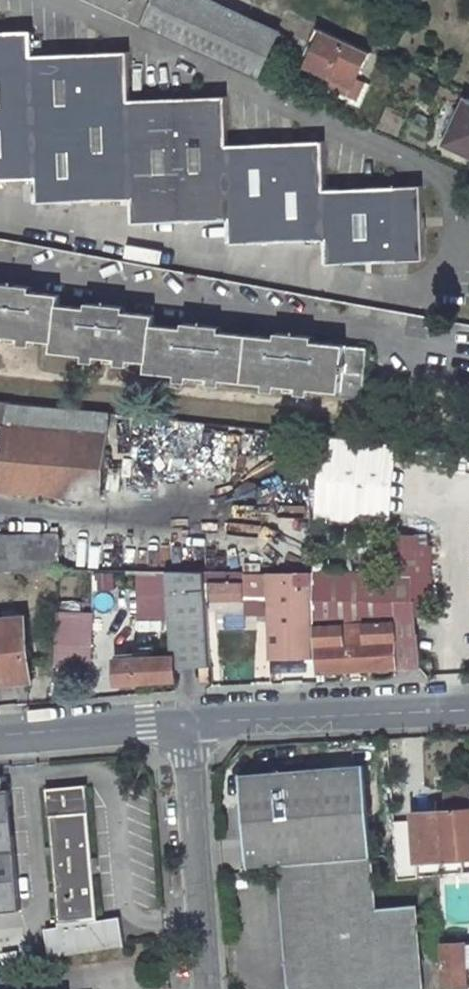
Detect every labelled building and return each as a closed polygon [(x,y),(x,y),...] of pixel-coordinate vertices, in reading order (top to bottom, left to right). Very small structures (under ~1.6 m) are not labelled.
[(278,31),(212,0),(87,0),(257,78),(263,64),(277,69),(291,38),(278,32),(278,31)] [(358,77),(370,51),(318,27),(311,44),(317,46),(311,59),(308,65),(330,75),(334,77),(354,86),(358,77)] [(325,141),(229,144),(227,96),(131,100),(129,52),(34,55),(33,31),(0,32),(0,180),(35,179),(36,203),(132,200),(133,223),(229,220),(230,243),(326,240),(327,264),(425,260),(422,186),(327,189),(325,141)] [(311,59),(317,46),(311,44),(310,43),(304,57),(311,59)] [(334,77),(330,75),(324,88),(361,106),(371,84),(358,77),(354,86),(334,77)] [(468,97),(448,143),(468,153),(468,97)] [(347,345),(316,342),(297,340),(276,337),(223,332),(204,330),(184,328),(155,325),(156,314),(127,312),(108,310),(87,307),(61,305),(61,295),(34,292),(15,290),(0,288),(0,335),(1,335),(22,338),(34,339),(54,342),(54,351),(86,354),(97,355),(119,358),(131,359),(149,361),(148,372),(178,374),(190,375),(212,378),(223,379),(267,384),(278,385),(300,387),(311,388),(342,392),(341,397),(363,399),(368,348),(347,346),(347,345)] [(109,411),(8,403),(0,402),(0,426),(4,427),(0,477),(0,489),(102,498),(109,411)] [(316,440),(316,521),(394,522),(395,441),(316,440)] [(61,569),(60,533),(0,535),(0,570),(61,569)] [(418,634),(417,634),(416,614),(431,614),(430,546),(418,546),(418,535),(391,534),(390,556),(390,574),(343,574),(314,573),(316,656),(317,672),(325,671),(421,666),(418,634)] [(176,655),(177,668),(211,666),(208,612),(205,570),(171,572),(176,655)] [(271,612),(271,598),(210,599),(208,571),(205,570),(208,612),(271,612)] [(316,656),(314,573),(208,571),(210,599),(271,598),(271,612),(272,656),(316,656)] [(167,610),(167,594),(149,593),(149,609),(167,610)] [(56,644),(91,646),(93,615),(82,614),(82,602),(59,602),(56,644)] [(30,678),(24,619),(0,622),(0,681),(30,678)] [(70,650),(69,665),(91,665),(91,651),(70,650)] [(177,668),(176,655),(116,659),(118,683),(177,679),(177,668)] [(326,681),(325,671),(317,672),(318,682),(326,681)] [(374,881),(365,765),(242,775),(249,866),(280,864),(282,889),(374,881)] [(59,926),(46,928),(50,955),(124,944),(120,917),(98,920),(89,811),(90,811),(87,785),(46,788),(48,815),(50,815),(59,926)] [(419,877),(418,860),(463,857),(459,811),(468,810),(468,786),(447,788),(449,811),(436,811),(438,825),(394,827),(399,879),(419,877)] [(21,910),(17,849),(11,789),(0,790),(0,912),(21,910)] [(459,811),(463,857),(468,856),(468,810),(459,811)] [(377,908),(374,881),(282,889),(290,988),(423,988),(416,905),(377,908)] [(444,944),(446,988),(467,988),(467,967),(468,967),(468,942),(444,944)]
